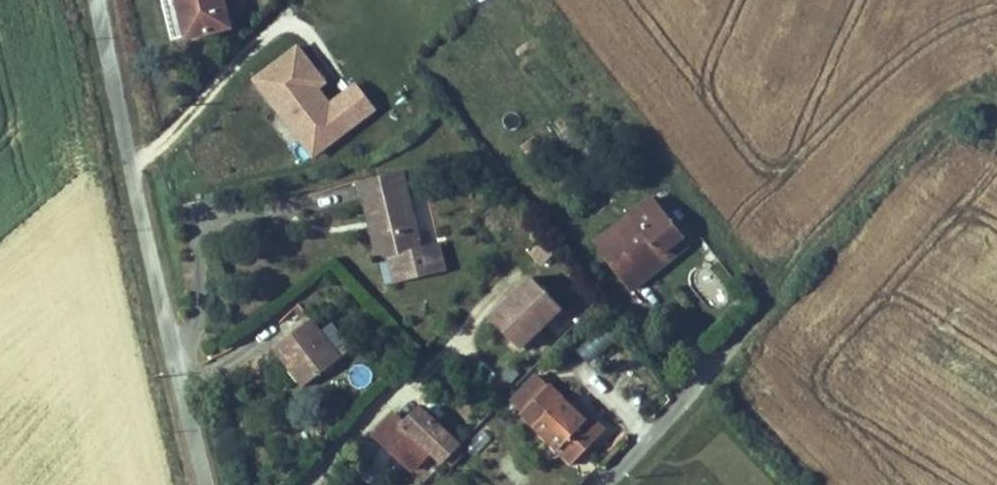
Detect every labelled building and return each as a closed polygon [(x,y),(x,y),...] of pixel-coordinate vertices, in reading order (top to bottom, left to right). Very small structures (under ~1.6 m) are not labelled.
[(228,0),(167,0),(174,31),(190,27),(191,32),(233,22),(228,0)] [(303,34),(261,67),(303,120),(322,105),(339,126),(381,94),(363,70),(336,91),(322,74),(330,68),(303,34)] [(322,105),(303,120),(320,141),(339,126),(322,105)] [(421,243),(404,166),(361,175),(367,207),(378,205),(388,252),(391,251),(398,249),(404,275),(446,266),(440,238),(421,243)] [(378,205),(367,207),(377,254),(388,252),(378,205)] [(658,212),(642,224),(673,266),(688,255),(658,212)] [(673,266),(642,224),(638,227),(643,235),(602,265),(633,310),(650,298),(643,287),(673,266)] [(404,275),(398,249),(391,251),(397,277),(404,275)] [(535,271),(493,312),(523,342),(564,301),(535,271)] [(340,348),(308,309),(272,338),(304,377),(340,348)] [(578,351),(592,366),(616,345),(602,329),(578,351)] [(512,397),(525,410),(554,382),(540,369),(512,397)] [(554,382),(525,410),(575,463),(603,435),(575,405),(554,382)] [(575,405),(603,435),(611,427),(583,397),(575,405)] [(392,404),(373,422),(410,460),(427,443),(440,456),(459,438),(421,399),(403,415),(392,404)]
